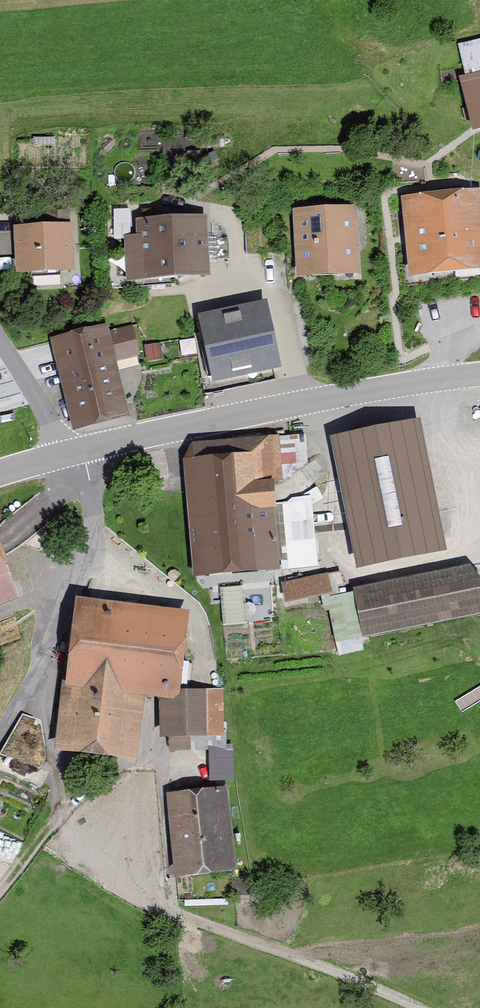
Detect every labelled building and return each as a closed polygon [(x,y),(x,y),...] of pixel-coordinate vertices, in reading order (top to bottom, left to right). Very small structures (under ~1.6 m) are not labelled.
[(465,64),(479,62),(479,35),(460,39),(465,64)] [(468,80),(479,129),(479,77),(468,80)] [(412,198),(421,285),(479,278),(479,191),(412,198)] [(365,207),(301,211),(305,281),(369,278),(365,207)] [(153,237),(131,239),(136,289),(219,282),(213,217),(151,222),(153,237)] [(81,226),(25,228),(28,277),(83,274),(81,226)] [(11,252),(12,229),(0,229),(0,252),(11,252)] [(114,325),(57,338),(79,431),(136,418),(114,325)] [(140,326),(119,331),(126,360),(147,355),(140,326)] [(245,330),(206,341),(213,379),(253,372),(245,330)] [(428,421),(338,439),(364,572),(454,554),(428,421)] [(282,437),(189,441),(197,580),(289,575),(282,437)] [(29,596),(0,520),(0,607),(29,596)] [(362,588),(373,638),(479,617),(479,564),(362,588)] [(336,573),(289,580),(294,605),(341,598),(336,573)] [(199,613),(86,599),(66,754),(143,763),(151,699),(188,703),(199,613)] [(232,690),(195,691),(196,740),(234,739),(232,690)] [(240,748),(215,750),(218,785),(243,783),(240,748)] [(236,787),(173,793),(181,882),(245,876),(236,787)]
